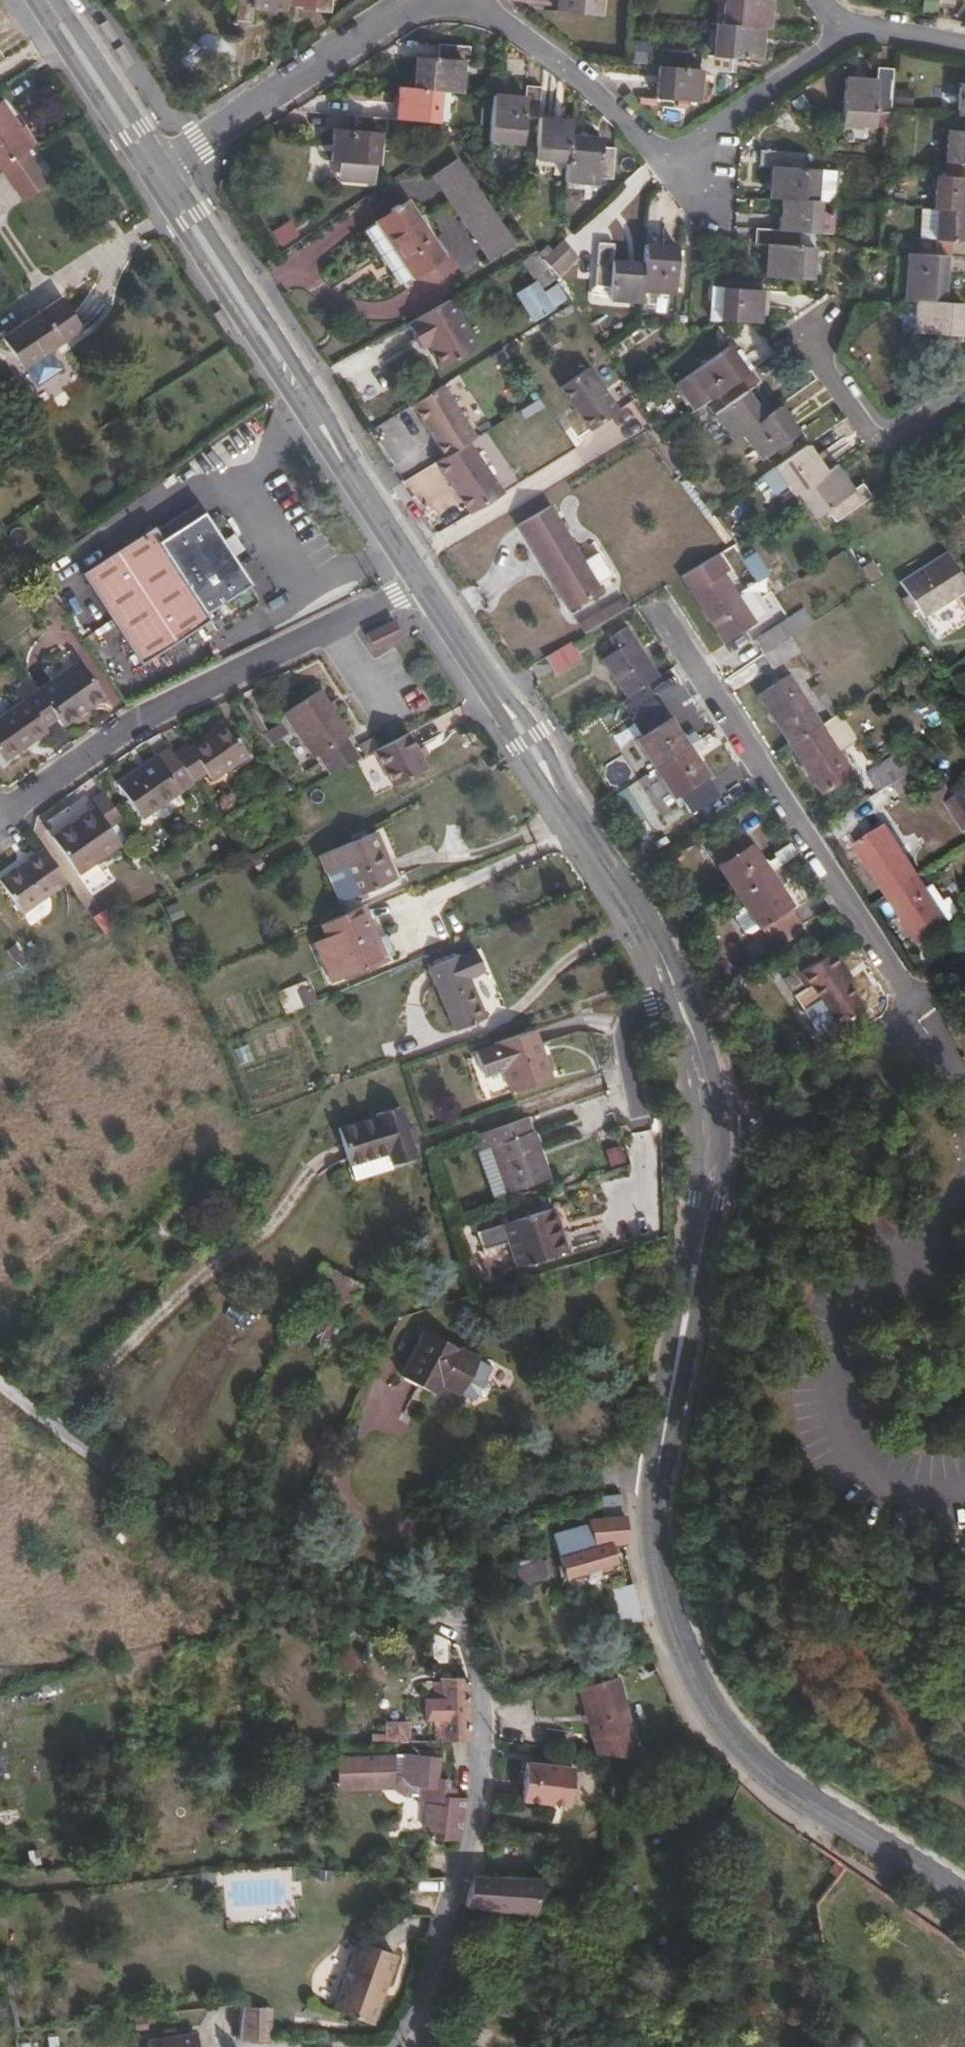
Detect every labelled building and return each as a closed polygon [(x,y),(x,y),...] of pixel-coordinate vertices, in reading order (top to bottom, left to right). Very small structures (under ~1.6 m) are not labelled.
[(251,0),(234,0),(232,23),(250,24),(251,11),(251,0)] [(280,0),(251,0),(251,11),(279,13),(279,6),(280,0)] [(279,6),(313,8),(314,0),(280,0),(279,6)] [(313,8),(312,17),(328,18),(329,0),(314,0),(313,8)] [(598,0),(555,0),(554,17),(595,22),(598,0)] [(718,29),(761,33),(766,33),(769,3),(737,1),(724,0),(720,0),(718,29)] [(932,9),(951,11),(952,2),(952,0),(933,0),(932,9)] [(761,33),(718,29),(713,29),(710,61),(733,63),(758,66),(761,33)] [(437,49),(435,65),(460,68),(469,69),(470,52),(437,49)] [(733,63),(710,61),(700,60),(699,76),(732,79),(733,63)] [(891,109),(895,62),(881,61),(878,81),(877,107),(891,109)] [(413,63),(410,93),(441,96),(458,98),(460,68),(435,65),(413,63)] [(695,75),(656,72),(653,103),(692,107),(695,75)] [(877,107),(878,81),(848,79),(843,124),(875,126),(877,107)] [(437,126),(441,96),(410,93),(395,91),(392,121),(437,126)] [(522,104),(520,131),(539,133),(539,124),(542,96),(523,94),(522,104)] [(522,104),(493,102),(489,144),(518,148),(520,131),(522,104)] [(1,175),(39,150),(8,104),(0,110),(0,174),(1,175)] [(383,120),(350,117),(347,138),(372,141),(380,142),(383,120)] [(565,170),(567,144),(569,127),(539,124),(539,133),(536,168),(565,170)] [(964,161),(964,128),(951,127),(947,160),(964,161)] [(372,141),(347,138),(330,137),(326,165),(369,170),(372,141)] [(596,146),(567,144),(565,170),(563,188),(592,190),(593,184),(596,152),(596,146)] [(758,169),(776,170),(803,172),(804,155),(760,151),(758,169)] [(615,153),(596,152),(593,184),(613,185),(615,153)] [(436,173),(490,252),(512,237),(457,157),(436,173)] [(790,201),(821,203),(822,173),(803,172),(776,170),(773,200),(790,201)] [(964,211),(964,178),(934,176),(932,209),(942,209),(964,211)] [(407,198),(373,221),(411,277),(444,254),(407,198)] [(821,203),(790,201),(788,230),(795,231),(823,233),(825,203),(821,203)] [(834,203),(825,203),(823,233),(831,234),(834,203)] [(942,209),(940,237),(955,239),(964,239),(964,211),(942,209)] [(411,277),(373,221),(363,228),(398,286),(411,277)] [(788,230),(753,227),(752,247),(770,248),(793,248),(795,231),(788,230)] [(964,258),(964,239),(955,239),(954,257),(964,258)] [(541,256),(556,278),(579,263),(564,241),(541,256)] [(610,293),(613,269),(615,248),(599,247),(594,291),(610,293)] [(793,248),(770,248),(767,280),(810,284),(813,249),(793,248)] [(826,249),(813,249),(810,284),(824,285),(826,249)] [(643,272),(641,297),(670,299),(676,254),(645,251),(643,272)] [(916,303),(944,305),(947,271),(921,269),(922,255),(910,254),(907,302),(916,303)] [(963,272),(964,258),(954,257),(922,255),(921,269),(947,271),(963,272)] [(641,297),(643,272),(613,269),(610,293),(609,306),(640,309),(641,297)] [(543,278),(525,290),(541,315),(568,298),(559,283),(550,289),(543,278)] [(712,319),(720,321),(759,325),(762,296),(715,291),(712,319)] [(79,292),(30,324),(51,353),(98,323),(79,292)] [(459,296),(416,321),(423,333),(466,308),(459,296)] [(944,305),(916,303),(914,329),(959,334),(962,307),(944,305)] [(466,308),(423,333),(426,338),(433,334),(437,342),(450,365),(486,344),(466,308)] [(38,361),(51,353),(30,324),(19,332),(38,361)] [(433,334),(426,338),(430,346),(437,342),(433,334)] [(718,390),(746,369),(728,344),(678,380),(697,405),(718,390)] [(763,376),(754,363),(746,369),(718,390),(727,402),(746,389),(763,376)] [(592,437),(622,410),(585,368),(555,395),(592,437)] [(465,519),(505,496),(442,388),(410,406),(441,459),(415,474),(432,504),(450,493),(465,519)] [(736,438),(746,431),(766,416),(746,389),(727,402),(717,410),(736,438)] [(766,416),(746,431),(762,454),(802,426),(784,403),(766,416)] [(793,487),(799,483),(824,466),(809,445),(778,467),(791,484),(793,487)] [(843,453),(824,466),(799,483),(818,509),(835,498),(861,479),(843,453)] [(791,484),(778,467),(765,476),(778,493),(791,484)] [(872,472),(861,479),(835,498),(844,510),(881,485),(872,472)] [(230,631),(275,602),(208,506),(96,580),(156,667),(225,623),(230,631)] [(555,506),(523,525),(542,556),(544,555),(550,565),(548,566),(574,610),(606,590),(555,506)] [(947,550),(901,581),(923,616),(964,588),(964,578),(947,550)] [(720,554),(686,575),(728,644),(759,624),(727,573),(731,571),(720,554)] [(794,616),(803,629),(829,611),(821,598),(794,616)] [(829,611),(803,629),(811,641),(837,624),(829,611)] [(584,624),(590,634),(608,623),(602,612),(584,624)] [(374,655),(393,642),(401,637),(391,622),(364,640),(374,655)] [(608,659),(634,698),(664,678),(632,628),(616,638),(623,650),(608,659)] [(577,642),(554,656),(564,674),(588,659),(577,642)] [(80,661),(38,689),(59,720),(64,727),(106,699),(80,661)] [(763,696),(794,742),(824,723),(794,677),(763,696)] [(38,689),(25,698),(22,695),(0,710),(0,731),(15,754),(48,732),(46,728),(59,720),(38,689)] [(320,761),(353,738),(323,694),(290,717),(320,761)] [(641,741),(660,770),(704,741),(698,733),(688,740),(675,719),(673,720),(660,700),(634,717),(646,737),(641,741)] [(824,723),(794,742),(827,795),(857,776),(824,723)] [(218,783),(255,759),(232,727),(196,752),(218,783)] [(384,750),(382,751),(399,786),(433,770),(427,760),(422,750),(414,735),(384,750)] [(704,741),(660,770),(678,798),(683,795),(696,815),(724,798),(710,778),(712,777),(700,758),(710,751),(704,741)] [(430,746),(422,750),(427,760),(435,755),(430,746)] [(146,823),(198,789),(173,753),(121,787),(146,823)] [(873,775),(884,792),(913,773),(903,756),(873,775)] [(928,785),(918,769),(913,773),(884,792),(881,794),(891,810),(928,785)] [(111,830),(124,821),(106,797),(92,806),(95,810),(52,840),(78,876),(121,846),(111,830)] [(881,820),(869,801),(847,816),(858,834),(855,836),(862,848),(892,829),(885,818),(881,820)] [(722,865),(742,895),(786,866),(780,857),(769,864),(756,843),(753,844),(741,825),(716,842),(729,861),(722,865)] [(892,829),(862,848),(892,894),(921,876),(892,829)] [(354,866),(354,868),(366,896),(405,879),(393,849),(386,833),(331,857),(338,873),(354,866)] [(25,916),(70,885),(46,850),(1,882),(25,916)] [(786,866),(742,895),(749,906),(763,928),(766,926),(777,942),(805,924),(794,906),(796,905),(782,882),(792,876),(786,866)] [(921,876),(892,894),(924,946),(953,928),(921,876)] [(763,928),(749,906),(741,912),(739,919),(747,932),(754,933),(763,928)] [(368,909),(329,926),(341,953),(351,978),(390,963),(368,909)] [(851,974),(837,952),(820,962),(846,1004),(857,997),(851,987),(845,977),(851,974)] [(339,984),(351,978),(341,953),(328,958),(339,984)] [(438,984),(484,965),(480,955),(463,963),(462,961),(434,973),(438,984)] [(846,1004),(820,962),(802,973),(811,987),(797,995),(823,1039),(866,1012),(857,997),(846,1004)] [(484,965),(438,984),(460,1035),(489,1022),(474,983),(489,977),(484,965)] [(845,977),(851,987),(857,983),(851,974),(845,977)] [(513,1081),(556,1067),(546,1039),(484,1059),(492,1083),(511,1077),(513,1081)] [(556,1067),(513,1081),(519,1100),(562,1087),(556,1067)] [(382,1123),(405,1116),(404,1112),(380,1120),(382,1123)] [(410,1130),(405,1116),(382,1123),(344,1136),(355,1171),(392,1159),(396,1171),(421,1162),(416,1148),(410,1130)] [(515,1198),(555,1185),(540,1139),(538,1140),(533,1126),(481,1143),(486,1158),(501,1153),(515,1198)] [(410,1130),(416,1148),(422,1146),(417,1128),(410,1130)] [(623,1145),(606,1149),(612,1169),(629,1165),(623,1145)] [(501,1204),(515,1198),(501,1153),(486,1158),(501,1204)] [(392,1159),(355,1171),(360,1186),(398,1175),(396,1171),(392,1159)] [(524,1279),(575,1261),(560,1219),(510,1236),(524,1279)] [(454,1437),(483,1383),(469,1375),(465,1381),(414,1353),(409,1362),(391,1396),(424,1414),(422,1418),(454,1437)] [(396,1354),(394,1359),(389,1357),(384,1358),(379,1366),(381,1372),(386,1374),(378,1389),(391,1396),(409,1362),(396,1354)] [(618,1546),(632,1543),(630,1494),(604,1496),(605,1517),(595,1519),(599,1533),(584,1537),(587,1551),(564,1558),(569,1575),(621,1563),(618,1546)] [(527,1584),(551,1578),(547,1562),(522,1569),(527,1584)] [(624,1625),(651,1618),(642,1584),(615,1590),(624,1625)] [(451,1661),(451,1641),(436,1635),(437,1661),(451,1661)] [(447,1677),(445,1739),(455,1739),(472,1738),(475,1694),(473,1678),(447,1677)] [(588,1684),(596,1751),(611,1753),(639,1756),(628,1679),(588,1684)] [(446,1794),(448,1785),(448,1775),(438,1775),(439,1755),(406,1754),(406,1755),(405,1777),(411,1786),(420,1786),(419,1798),(419,1805),(427,1805),(429,1792),(446,1794)] [(405,1798),(419,1798),(420,1786),(411,1786),(405,1777),(406,1755),(389,1755),(342,1757),(343,1789),(398,1787),(405,1798)] [(532,1762),(530,1784),(572,1791),(575,1767),(532,1762)] [(570,1803),(572,1791),(530,1784),(528,1799),(570,1803)] [(453,1785),(448,1785),(446,1794),(429,1792),(427,1805),(421,1837),(462,1838),(468,1796),(453,1795),(453,1785)] [(548,1879),(480,1877),(472,1901),(472,1905),(544,1915),(548,1879)] [(337,2008),(375,2022),(385,1996),(390,1982),(400,1954),(363,1940),(337,2008)] [(394,1983),(390,1982),(385,1996),(389,1997),(394,1983)] [(269,2010),(252,2010),(250,2039),(267,2039),(269,2010)] [(202,2033),(154,2041),(155,2046),(204,2046),(202,2033)]
